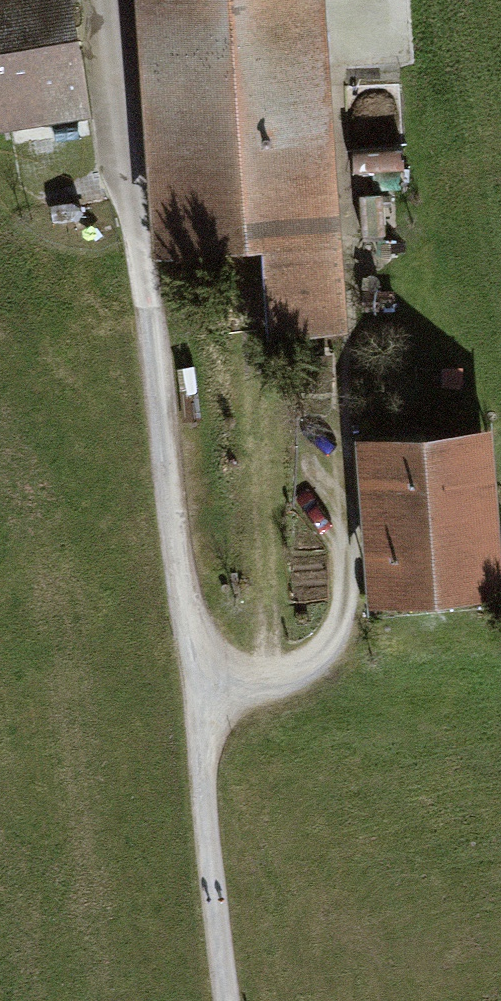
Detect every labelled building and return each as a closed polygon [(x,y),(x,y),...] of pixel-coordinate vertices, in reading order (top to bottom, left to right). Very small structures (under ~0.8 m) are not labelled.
[(85,110),(66,0),(0,0),(0,125),(85,110)] [(154,256),(264,249),(270,335),(349,330),(326,0),(136,0),(154,256)] [(356,437),(370,606),(500,595),(500,520),(494,427),(356,437)]
